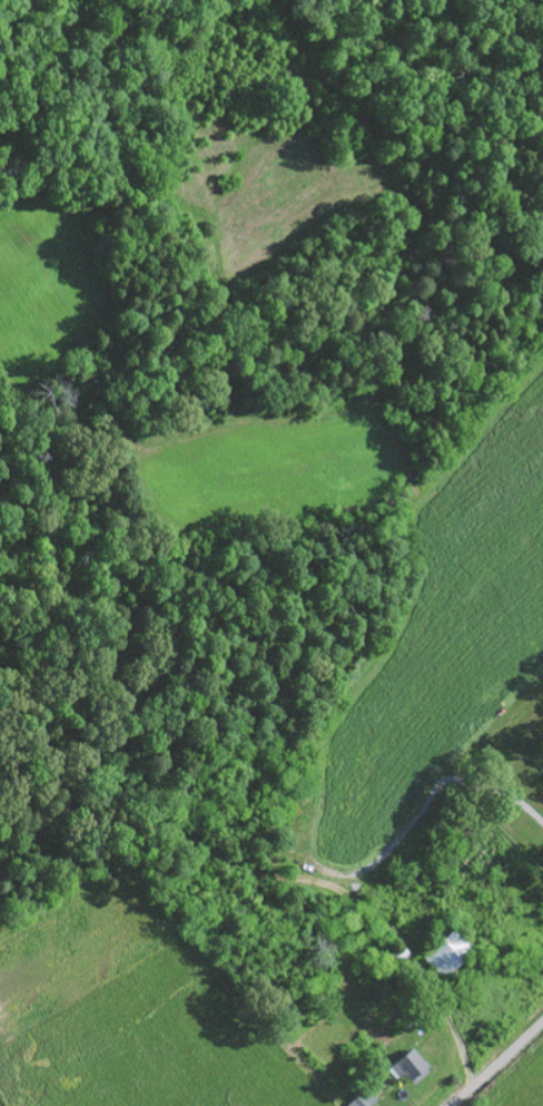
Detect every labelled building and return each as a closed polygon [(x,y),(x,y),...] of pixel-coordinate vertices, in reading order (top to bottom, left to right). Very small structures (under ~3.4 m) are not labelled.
[(442,979),(468,963),(464,957),(473,951),(461,932),(426,955),(442,979)] [(396,1068),(415,1085),(432,1066),(413,1050),(396,1068)]
